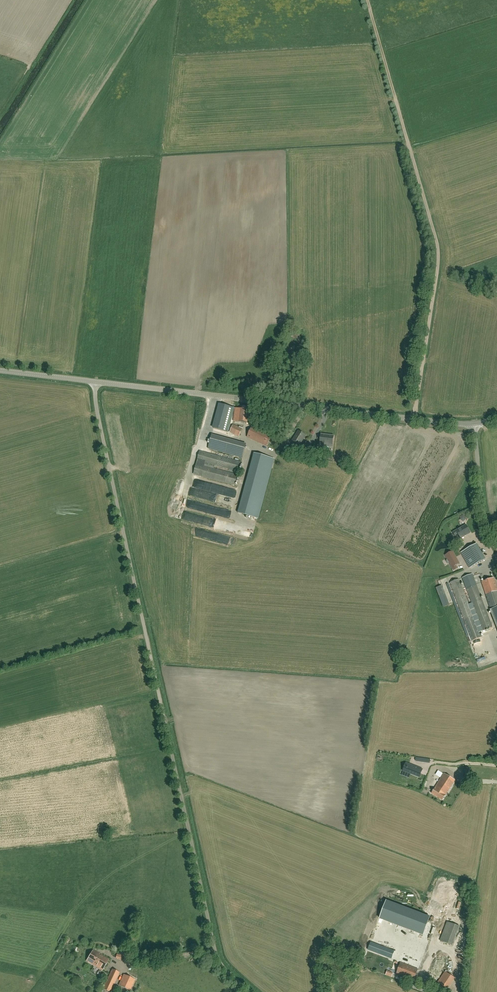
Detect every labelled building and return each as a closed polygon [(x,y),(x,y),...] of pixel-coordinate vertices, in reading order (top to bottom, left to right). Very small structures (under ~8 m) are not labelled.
[(221,404),(214,428),(229,432),(231,423),(243,426),(247,409),(236,405),(235,408),(221,404)] [(229,432),(239,437),(243,429),(233,425),(229,432)] [(247,437),(267,446),(272,436),(252,427),(247,437)] [(298,431),(292,441),(294,442),(290,448),(296,452),(300,445),(299,445),(305,436),(298,431)] [(212,434),(209,449),(243,458),(247,443),(212,434)] [(326,445),(332,445),(333,436),(321,435),(320,441),(320,445),(325,446),(326,445)] [(194,474),(235,485),(238,475),(204,466),(205,463),(239,472),(242,463),(218,456),(200,451),(194,474)] [(273,459),(259,455),(243,515),(249,516),(248,519),(251,519),(252,517),(257,519),(273,459)] [(470,532),(466,525),(453,532),(455,536),(458,534),(460,538),(470,532)] [(477,544),(464,551),(472,567),(485,559),(477,544)] [(451,570),(458,567),(453,554),(446,556),(451,570)] [(462,578),(472,604),(469,605),(459,579),(450,582),(462,613),(472,640),(481,637),(479,632),(483,631),(493,627),(472,574),(462,578)] [(490,608),(496,606),(496,588),(494,578),(482,582),(490,608)] [(444,607),(451,605),(444,585),(438,587),(444,607)] [(421,769),(409,764),(406,772),(418,777),(421,769)] [(444,773),(432,793),(442,800),(455,780),(444,773)] [(430,917),(408,909),(401,927),(423,935),(430,917)] [(447,921),(440,941),(452,945),(459,926),(447,921)] [(393,955),(422,964),(426,950),(397,942),(393,955)] [(123,948),(120,955),(117,954),(116,959),(127,962),(128,957),(124,956),(127,949),(123,948)] [(109,959),(94,950),(87,960),(102,970),(109,959)] [(441,952),(428,975),(436,980),(449,957),(441,952)] [(396,974),(414,981),(418,969),(401,963),(396,974)] [(112,969),(103,989),(110,991),(120,972),(112,969)] [(440,982),(451,988),(458,977),(447,970),(440,982)] [(131,978),(123,974),(118,985),(121,987),(120,990),(124,991),(129,991),(130,990),(130,991),(135,980),(131,978)]
